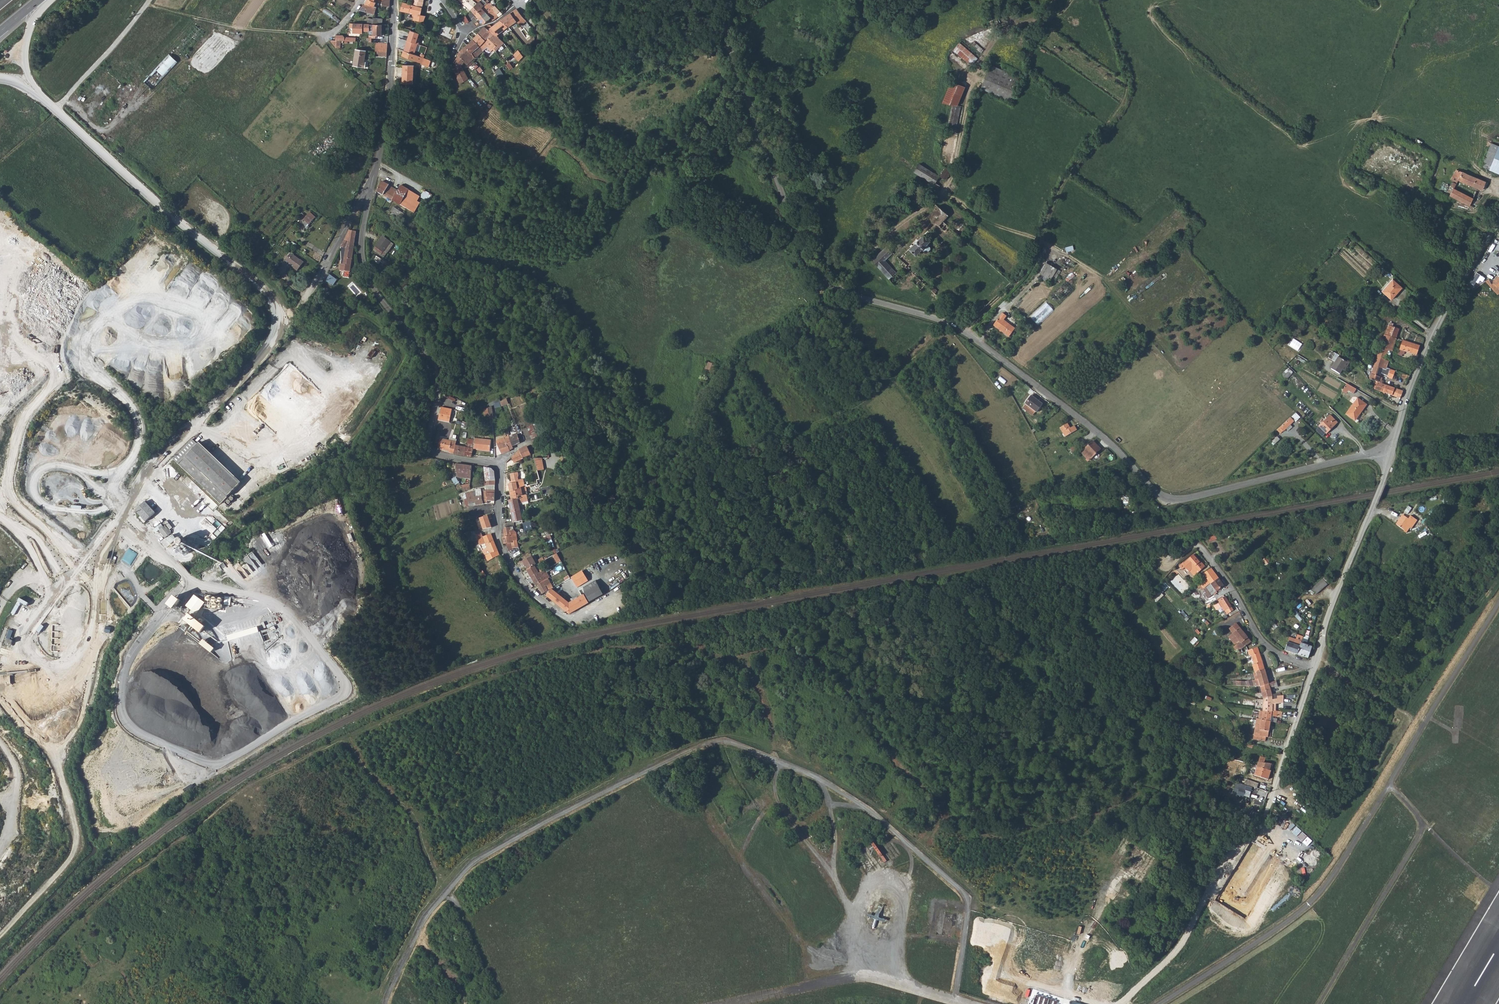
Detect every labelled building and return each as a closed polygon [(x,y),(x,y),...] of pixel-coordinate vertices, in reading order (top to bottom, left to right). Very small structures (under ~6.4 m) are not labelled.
[(468,7),(466,9),(468,12),(471,10),(473,7),(476,4),(480,0),(460,0),(468,7)] [(484,0),(480,0),(476,4),(473,7),(471,10),(475,14),(487,3),(484,0)] [(413,20),(424,22),(426,16),(420,15),(422,8),(413,5),(402,2),(400,11),(412,13),(414,14),(414,16),(413,20)] [(488,4),(487,3),(475,14),(483,24),(490,18),(492,20),(498,16),(495,12),(497,10),(494,7),(493,8),(492,6),(492,5),(490,2),(488,4)] [(359,10),(374,14),(377,7),(375,7),(365,3),(364,3),(359,10)] [(515,9),(500,20),(507,25),(508,27),(522,16),(516,8),(515,9)] [(996,18),(984,24),(986,29),(998,24),(996,18)] [(492,27),(488,30),(496,37),(508,27),(507,25),(500,20),(492,27)] [(363,31),(369,31),(370,24),(353,24),(350,23),(349,28),(353,29),(353,32),(363,33),(363,31)] [(369,35),(369,38),(372,38),(374,38),(374,35),(375,35),(382,36),(382,31),(382,25),(370,24),(369,31),(369,35)] [(488,30),(485,26),(478,33),(485,40),(487,38),(498,49),(503,44),(497,38),(496,37),(488,30)] [(419,34),(410,31),(403,51),(414,55),(420,39),(418,38),(419,34)] [(450,39),(437,33),(435,38),(433,42),(446,48),(450,39)] [(479,46),(483,52),(487,47),(491,52),(493,49),(495,51),(496,50),(498,49),(487,38),(485,40),(478,33),(473,38),(474,39),(479,46)] [(452,35),(450,39),(446,48),(451,50),(456,42),(455,42),(457,37),(452,35)] [(479,55),(475,50),(479,46),(474,39),(471,41),(465,46),(472,53),(475,58),(479,55)] [(959,40),(955,43),(951,47),(951,48),(968,65),(976,57),(959,40)] [(974,41),(971,44),(980,52),(982,50),(974,41)] [(375,56),(387,56),(387,44),(375,43),(375,56)] [(456,58),(453,62),(455,63),(460,67),(461,66),(464,61),(469,66),(471,64),(475,69),(478,67),(476,63),(474,61),(475,59),(475,58),(472,53),(465,46),(457,54),(458,55),(456,58)] [(482,51),(482,52),(483,52),(479,46),(475,50),(479,55),(482,51)] [(356,49),(354,66),(366,67),(367,62),(365,61),(366,50),(356,49)] [(517,50),(511,55),(518,62),(522,57),(517,50)] [(428,67),(431,61),(414,55),(403,51),(401,56),(421,63),(421,64),(428,67)] [(171,54),(153,73),(161,80),(178,61),(171,54)] [(469,79),(461,66),(460,67),(455,63),(453,67),(457,73),(461,83),(469,79)] [(987,66),(977,89),(1009,103),(1019,81),(987,66)] [(496,70),(500,77),(504,75),(500,67),(496,70)] [(952,104),(947,128),(956,129),(960,106),(958,105),(962,86),(957,85),(958,80),(953,79),(952,84),(947,83),(943,102),(952,104)] [(319,136),(310,144),(318,154),(327,146),(319,136)] [(1490,170),(1498,174),(1498,146),(1490,170)] [(919,163),(914,172),(934,184),(939,176),(919,163)] [(948,168),(949,165),(944,164),(943,166),(939,176),(946,179),(950,169),(948,168)] [(1456,170),(1451,179),(1457,182),(1458,180),(1482,190),(1485,182),(1471,175),(1470,176),(1463,172),(1456,170)] [(397,190),(390,186),(388,189),(386,188),(388,184),(382,181),(376,191),(414,213),(420,203),(417,202),(420,198),(401,185),(397,190)] [(1452,189),(1449,195),(1452,197),(1453,197),(1469,205),(1473,198),(1454,189),(1456,184),(1453,183),(1452,183),(1451,183),(1449,187),(1452,189)] [(429,201),(433,194),(424,190),(420,197),(429,201)] [(1482,198),(1475,195),(1473,198),(1469,205),(1474,208),(1474,207),(1477,208),(1482,198)] [(943,221),(948,216),(938,206),(929,216),(945,232),(949,227),(943,221)] [(393,207),(390,211),(397,215),(399,211),(393,207)] [(310,212),(304,219),(309,224),(315,217),(310,212)] [(954,232),(959,236),(967,227),(962,223),(954,232)] [(349,230),(340,247),(341,260),(340,270),(351,272),(356,231),(349,230)] [(923,235),(909,249),(916,256),(922,250),(924,253),(926,253),(929,250),(930,248),(926,245),(930,241),(923,235)] [(383,236),(373,250),(383,257),(386,254),(383,251),(390,242),(383,236)] [(1491,248),(1497,251),(1498,247),(1498,243),(1495,241),(1491,248)] [(887,247),(873,260),(878,267),(885,260),(892,254),(887,247)] [(290,252),(285,259),(294,266),(293,267),(297,271),(304,262),(290,252)] [(275,271),(282,260),(280,258),(272,269),(275,271)] [(897,273),(885,260),(878,267),(889,279),(897,273)] [(1057,271),(1049,280),(1052,283),(1058,288),(1066,279),(1057,271)] [(1486,281),(1498,295),(1498,294),(1498,288),(1498,287),(1498,279),(1492,285),(1483,272),(1480,274),(1486,281)] [(326,281),(334,285),(337,279),(330,274),(326,281)] [(921,290),(925,284),(915,275),(910,280),(921,290)] [(1393,279),(1382,291),(1391,300),(1395,295),(1394,294),(1401,286),(1393,279)] [(1058,288),(1052,283),(1050,286),(1056,291),(1058,288)] [(945,314),(951,308),(944,302),(938,308),(945,314)] [(1038,325),(1054,310),(1047,303),(1031,317),(1038,325)] [(1007,338),(1014,330),(1003,321),(1006,317),(1002,314),(992,326),(1007,338)] [(1388,325),(1385,334),(1396,338),(1399,329),(1388,325)] [(1393,348),(1400,350),(1402,341),(1396,338),(1385,334),(1384,337),(1382,336),(1380,341),(1383,342),(1374,365),(1386,369),(1386,367),(1389,359),(1385,358),(1386,356),(1388,350),(1391,351),(1392,351),(1393,348)] [(1294,338),(1289,345),(1299,351),(1303,344),(1294,338)] [(1419,346),(1402,341),(1400,350),(1398,355),(1402,356),(1402,354),(1404,354),(1404,351),(1416,354),(1419,346)] [(1335,362),(1331,368),(1340,373),(1342,370),(1344,371),(1349,362),(1342,357),(1341,359),(1338,357),(1339,356),(1332,351),(1328,358),(1335,362)] [(695,393),(702,396),(706,388),(703,387),(710,373),(713,375),(717,367),(714,366),(716,362),(709,360),(708,363),(709,363),(695,393)] [(1386,369),(1374,365),(1371,374),(1372,374),(1370,379),(1376,381),(1378,382),(1378,381),(1381,382),(1382,379),(1379,378),(1381,372),(1388,375),(1388,376),(1392,378),(1395,370),(1386,367),(1386,369)] [(1286,369),(1281,374),(1286,379),(1291,374),(1286,369)] [(1377,382),(1378,382),(1376,381),(1375,383),(1376,383),(1374,389),(1400,399),(1403,392),(1377,382)] [(1354,393),(1356,389),(1346,383),(1342,390),(1346,393),(1348,390),(1354,393)] [(1042,404),(1031,396),(1025,403),(1026,404),(1023,408),(1033,416),(1036,412),(1037,412),(1042,404)] [(1357,398),(1346,414),(1354,420),(1358,414),(1359,415),(1366,404),(1357,398)] [(452,409),(441,407),(438,420),(450,423),(452,409)] [(1291,416),(1296,421),(1301,417),(1297,412),(1291,416)] [(1330,415),(1319,426),(1326,433),(1337,422),(1330,415)] [(1293,421),(1290,417),(1277,430),(1280,433),(1282,431),(1283,432),(1286,429),(1288,431),(1292,427),(1290,425),(1293,421)] [(526,423),(531,436),(536,433),(532,420),(526,423)] [(1077,430),(1074,426),(1070,428),(1067,423),(1060,428),(1065,437),(1077,430)] [(512,446),(520,443),(517,435),(509,438),(512,446)] [(467,444),(467,448),(473,449),(475,438),(475,436),(472,436),(471,440),(468,439),(467,444)] [(510,450),(513,449),(512,446),(509,438),(508,436),(508,438),(505,439),(505,437),(499,439),(500,441),(497,443),(498,446),(499,448),(499,447),(505,454),(508,452),(510,451),(510,450)] [(491,440),(475,438),(473,449),(481,449),(481,450),(489,451),(491,440)] [(449,451),(448,453),(453,454),(455,446),(456,441),(451,439),(451,442),(440,439),(438,449),(440,449),(449,451)] [(1100,450),(1092,442),(1081,453),(1089,461),(1100,450)] [(178,464),(179,466),(220,505),(241,484),(199,443),(178,464)] [(466,448),(455,446),(453,454),(460,455),(464,456),(466,448)] [(530,454),(527,446),(519,450),(523,457),(530,454)] [(473,449),(467,448),(466,448),(464,456),(471,457),(473,449)] [(518,461),(523,459),(523,457),(519,450),(515,454),(518,461)] [(512,463),(518,461),(515,454),(510,459),(512,463)] [(540,459),(534,459),(538,472),(543,471),(540,459)] [(168,462),(163,466),(166,470),(171,466),(168,462)] [(458,477),(471,479),(471,473),(472,466),(456,464),(458,477)] [(484,468),(486,481),(495,481),(494,471),(491,469),(484,468)] [(509,484),(510,492),(520,489),(520,488),(524,487),(523,477),(522,476),(520,477),(520,480),(518,480),(518,477),(518,476),(518,473),(510,474),(511,482),(512,483),(509,484)] [(456,478),(458,482),(462,489),(470,487),(471,479),(458,477),(456,478)] [(487,501),(494,501),(495,481),(486,481),(484,481),(485,484),(486,492),(482,492),(481,489),(476,490),(476,491),(465,493),(468,506),(487,503),(487,501)] [(525,488),(520,489),(510,492),(512,499),(527,495),(525,488)] [(397,495),(393,497),(397,506),(402,504),(397,495)] [(529,501),(527,495),(512,499),(509,500),(513,522),(522,520),(519,503),(529,501)] [(232,496),(224,504),(228,508),(236,500),(232,496)] [(146,521),(156,512),(146,500),(135,510),(146,521)] [(480,518),(483,529),(487,528),(490,527),(492,527),(489,519),(492,518),(491,514),(480,518)] [(1398,526),(1400,527),(1407,517),(1405,516),(1398,526)] [(1404,530),(1404,531),(1406,533),(1415,519),(1412,517),(1410,520),(1407,517),(1400,527),(1404,530)] [(535,520),(523,523),(525,533),(537,529),(535,520)] [(171,533),(162,521),(155,527),(165,538),(171,533)] [(542,524),(544,530),(547,538),(544,539),(545,542),(551,539),(547,529),(545,523),(542,524)] [(504,536),(502,537),(504,544),(506,544),(509,551),(513,549),(511,543),(512,542),(517,540),(516,533),(514,530),(503,532),(504,536)] [(1215,531),(1207,534),(1210,542),(1217,539),(1215,531)] [(481,540),(484,539),(483,537),(482,534),(481,533),(476,535),(477,541),(478,541),(479,544),(482,543),(481,540)] [(491,534),(483,537),(484,539),(486,544),(494,541),(492,537),(491,534)] [(181,537),(177,540),(177,541),(176,542),(180,547),(185,543),(181,537)] [(482,550),(484,556),(490,553),(498,550),(494,541),(486,544),(488,548),(482,550)] [(492,556),(493,559),(494,558),(500,555),(498,550),(490,553),(492,556)] [(560,561),(556,553),(552,555),(557,563),(560,561)] [(1204,567),(1194,555),(1184,563),(1183,562),(1179,566),(1182,569),(1185,566),(1190,572),(1192,571),(1196,574),(1204,567)] [(526,567),(527,569),(535,585),(537,584),(548,578),(550,578),(546,570),(539,573),(534,566),(536,565),(536,564),(531,556),(522,562),(524,566),(525,565),(526,567)] [(618,566),(612,570),(616,577),(622,573),(618,566)] [(1200,583),(1204,588),(1218,578),(1211,568),(1203,574),(1206,578),(1201,582),(1200,583)] [(577,573),(570,578),(553,588),(553,589),(552,590),(546,595),(560,607),(560,608),(569,615),(588,605),(583,596),(569,603),(557,593),(565,586),(569,592),(583,583),(577,573)] [(551,583),(548,578),(537,584),(542,595),(548,591),(553,588),(551,583)] [(1213,593),(1223,585),(1218,578),(1204,588),(1203,590),(1208,597),(1213,593)] [(1323,578),(1311,588),(1316,594),(1328,585),(1323,578)] [(584,593),(589,602),(602,594),(602,593),(595,581),(587,585),(591,589),(584,593)] [(591,589),(587,585),(581,589),(584,593),(591,589)] [(195,593),(187,604),(197,613),(206,601),(195,593)] [(1208,597),(1211,603),(1214,601),(1216,600),(1217,599),(1213,593),(1208,597)] [(28,603),(18,597),(11,613),(14,615),(21,603),(26,606),(28,603)] [(1221,599),(1220,597),(1217,599),(1216,600),(1217,602),(1223,611),(1226,609),(1228,613),(1233,610),(1230,606),(1231,606),(1225,597),(1221,599)] [(238,611),(236,618),(244,621),(247,615),(238,611)] [(209,628),(214,631),(217,624),(213,621),(209,628)] [(1251,642),(1236,623),(1229,629),(1232,634),(1228,637),(1234,645),(1232,646),(1236,651),(1243,648),(1251,642)] [(70,639),(77,627),(74,625),(67,638),(70,639)] [(8,629),(6,637),(6,638),(4,643),(11,645),(13,641),(10,639),(13,630),(8,629)] [(1296,639),(1292,652),(1297,654),(1301,643),(1302,638),(1303,637),(1297,635),(1296,639)] [(1296,639),(1290,637),(1285,650),(1292,652),(1296,639)] [(1306,645),(1301,643),(1297,654),(1302,656),(1306,645)] [(1312,647),(1306,645),(1302,656),(1308,658),(1312,647)] [(1250,664),(1253,672),(1258,671),(1265,669),(1257,647),(1247,650),(1248,656),(1251,655),(1253,663),(1250,664)] [(85,653),(78,653),(77,667),(84,668),(85,655),(88,656),(89,648),(85,648),(85,653)] [(1269,683),(1265,669),(1258,671),(1253,672),(1251,672),(1252,679),(1246,681),(1234,680),(1233,685),(1260,686),(1269,683)] [(1277,687),(1276,681),(1269,683),(1260,686),(1263,699),(1272,697),(1272,699),(1278,698),(1277,697),(1281,695),(1280,693),(1272,695),(1270,689),(1277,687)] [(1263,699),(1262,710),(1271,711),(1272,703),(1275,703),(1279,703),(1279,702),(1283,702),(1283,695),(1281,695),(1277,697),(1278,698),(1272,699),(1272,697),(1263,699)] [(1262,710),(1261,719),(1271,720),(1273,721),(1274,716),(1280,717),(1281,711),(1274,711),(1271,711),(1262,710)] [(1268,737),(1271,720),(1261,719),(1257,718),(1257,721),(1257,722),(1256,722),(1254,733),(1259,734),(1259,736),(1268,737)] [(1260,756),(1257,766),(1271,770),(1273,764),(1264,762),(1266,758),(1260,756)] [(1268,779),(1271,770),(1257,766),(1254,775),(1268,779)] [(1246,779),(1245,783),(1257,788),(1258,783),(1246,779)] [(1252,787),(1237,782),(1233,794),(1243,797),(1244,795),(1249,797),(1252,787)]
